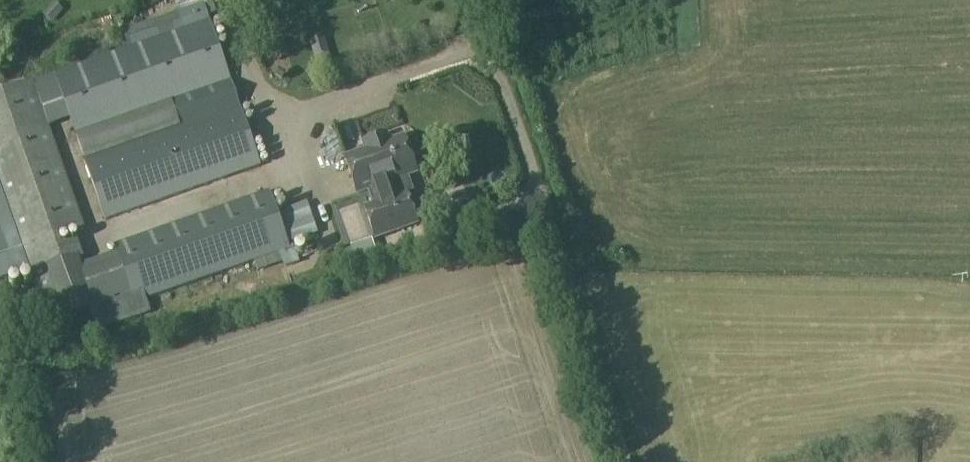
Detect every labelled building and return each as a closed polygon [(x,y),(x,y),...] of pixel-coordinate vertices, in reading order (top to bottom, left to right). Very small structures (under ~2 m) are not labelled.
[(54,2),(42,15),(52,24),(63,10),(54,2)] [(177,13),(183,29),(209,20),(203,3),(177,13)] [(183,29),(53,74),(70,120),(70,121),(105,221),(262,167),(210,20),(209,20),(183,29)] [(318,36),(304,41),(310,59),(325,55),(318,36)] [(282,39),(268,45),(275,63),(289,57),(282,39)] [(0,96),(0,188),(22,251),(84,229),(49,128),(33,84),(0,96)] [(404,139),(366,152),(346,159),(358,194),(368,191),(373,205),(363,208),(374,241),(419,225),(407,192),(398,196),(393,182),(416,173),(404,139)] [(0,188),(0,282),(29,272),(22,251),(0,188)] [(291,249),(278,212),(271,191),(114,246),(131,296),(145,291),(148,299),(291,249)] [(366,244),(348,243),(347,258),(366,259),(366,244)] [(95,305),(78,259),(45,270),(61,317),(95,305)] [(131,296),(96,307),(91,309),(100,332),(153,313),(148,299),(145,291),(131,296)]
